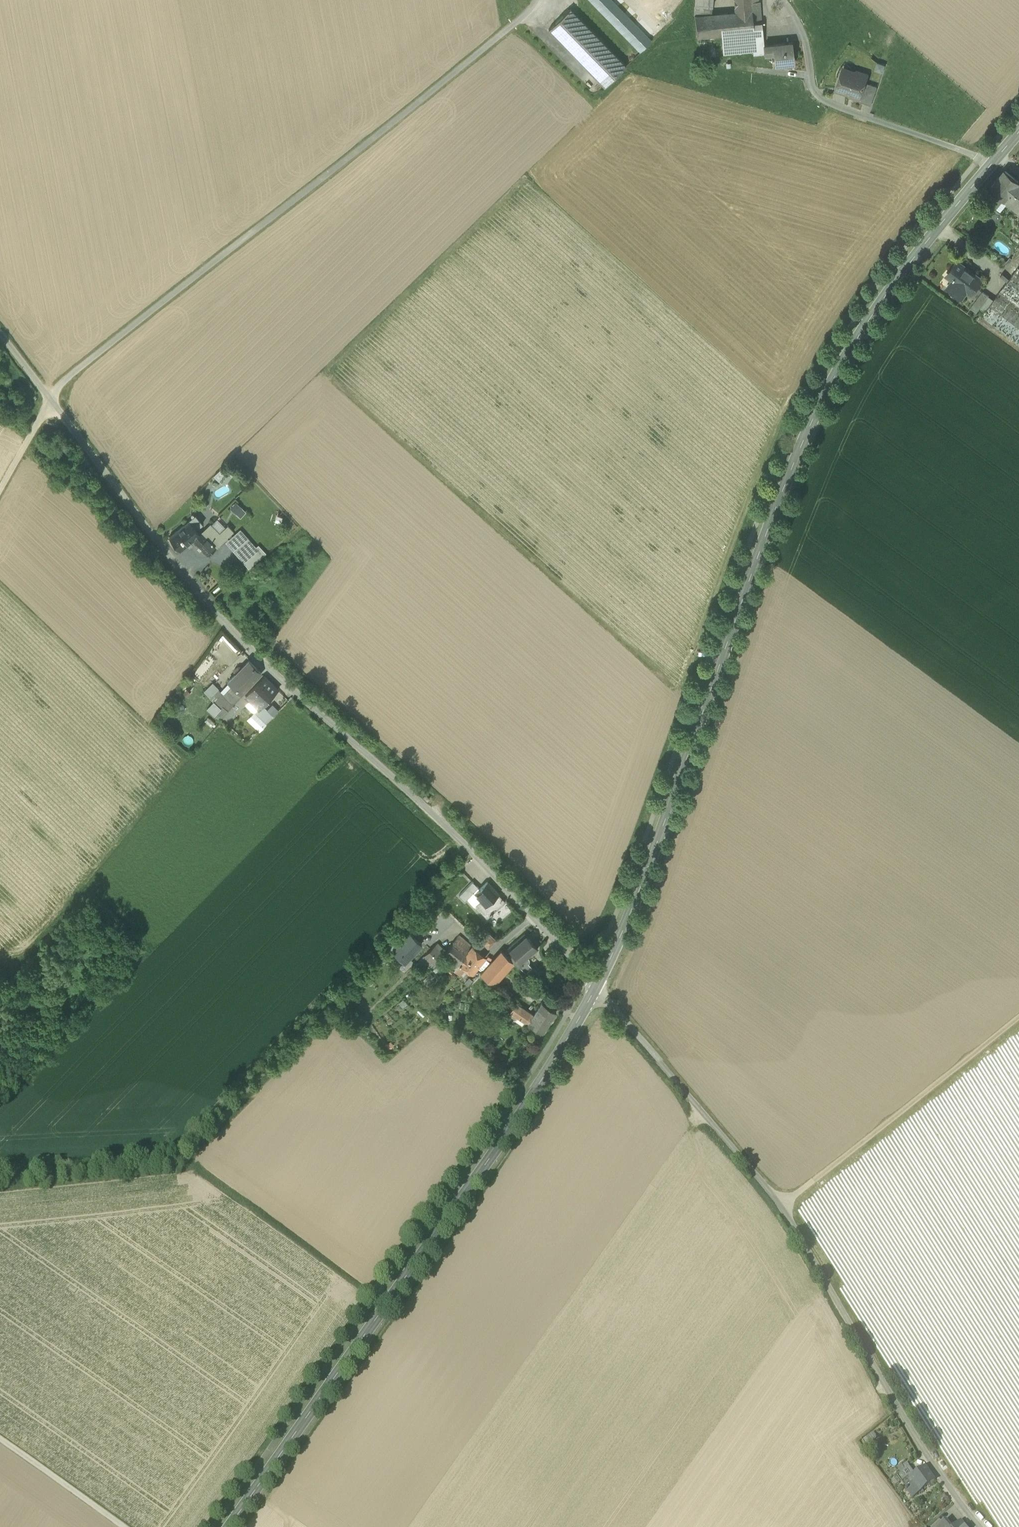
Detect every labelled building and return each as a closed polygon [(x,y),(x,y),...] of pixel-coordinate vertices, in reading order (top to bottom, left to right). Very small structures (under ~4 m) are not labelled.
[(611,0),(589,0),(640,53),(652,42),(642,31),(611,0)] [(752,11),(751,2),(751,0),(734,0),(735,13),(752,11)] [(712,15),(712,7),(694,6),(694,16),(712,15)] [(549,30),(604,88),(626,67),(570,9),(549,30)] [(753,23),(752,11),(735,13),(712,15),(694,16),(697,38),(721,36),(723,54),(753,51),(753,55),(764,54),(763,46),(764,46),(761,22),(760,23),(753,23)] [(774,53),(775,65),(794,63),(791,43),(773,45),(764,46),(763,46),(764,54),(774,53)] [(875,70),(883,71),(884,63),(876,62),(875,70)] [(859,97),(860,98),(865,82),(867,78),(865,75),(859,73),(856,74),(855,75),(846,72),(843,80),(839,79),(836,89),(855,96),(859,97)] [(858,101),(871,105),(877,86),(865,82),(860,98),(859,97),(858,101)] [(996,194),(1004,200),(1005,200),(1018,182),(1018,181),(1005,170),(990,189),(996,194)] [(1005,200),(1004,200),(1003,200),(1018,212),(1018,182),(1005,200)] [(1003,200),(1004,200),(996,194),(988,203),(996,209),(1003,200)] [(948,287),(962,298),(970,288),(974,291),(982,280),(957,261),(949,272),(955,277),(953,278),(954,279),(948,287)] [(1018,268),(981,316),(1018,345),(1018,269),(1018,268)] [(961,299),(962,298),(948,287),(946,289),(961,299)] [(970,308),(977,313),(989,296),(983,292),(970,308)] [(240,516),(245,510),(235,502),(230,507),(240,516)] [(189,521),(196,530),(202,524),(195,516),(189,521)] [(216,519),(210,524),(220,534),(225,528),(216,519)] [(181,551),(193,541),(200,535),(200,534),(196,530),(189,521),(169,537),(181,551)] [(216,548),(233,532),(228,526),(225,528),(220,534),(210,524),(201,533),(216,548)] [(226,542),(234,551),(248,539),(249,538),(241,529),(226,542)] [(201,533),(200,534),(200,535),(193,541),(208,556),(216,548),(201,533)] [(234,551),(239,557),(248,549),(253,554),(258,551),(248,539),(234,551)] [(253,554),(248,549),(239,557),(244,563),(253,554)] [(245,572),(248,569),(240,560),(237,563),(245,572)] [(232,686),(242,695),(243,693),(261,673),(249,662),(228,682),(232,686)] [(248,699),(259,709),(278,691),(264,678),(246,696),(248,699)] [(223,697),(232,706),(242,695),(232,686),(224,695),(223,697)] [(213,694),(220,700),(223,697),(224,695),(218,690),(213,694)] [(232,706),(230,709),(234,714),(248,699),(246,696),(243,693),(242,695),(232,706)] [(225,724),(234,714),(230,709),(221,720),(225,724)] [(465,901),(478,888),(472,882),(459,896),(465,901)] [(475,906),(487,919),(505,902),(487,882),(475,893),(482,900),(475,906)] [(456,900),(461,905),(465,901),(459,896),(456,900)] [(414,922),(407,930),(410,933),(410,932),(418,940),(425,933),(414,922)] [(479,940),(488,949),(496,940),(487,931),(479,940)] [(410,933),(393,950),(405,962),(422,944),(418,940),(410,932),(410,933)] [(509,948),(514,953),(522,963),(524,961),(537,950),(524,935),(509,948)] [(453,944),(466,955),(472,947),(459,936),(453,944)] [(416,965),(421,970),(424,967),(428,969),(430,967),(432,969),(441,961),(438,957),(443,953),(442,952),(444,950),(437,943),(424,956),(416,965)] [(454,958),(459,963),(466,955),(453,944),(452,944),(446,952),(454,958)] [(472,947),(466,955),(459,963),(460,963),(456,968),(455,967),(455,968),(454,970),(460,975),(460,974),(465,968),(468,971),(472,974),(485,957),(472,946),(472,947)] [(481,975),(495,984),(514,962),(509,958),(502,951),(481,975)] [(541,977),(524,961),(522,963),(514,953),(509,958),(514,962),(526,973),(527,973),(539,985),(540,986),(541,985),(540,984),(542,982),(539,979),(541,977)] [(455,967),(456,968),(460,963),(459,963),(454,958),(450,963),(455,967)] [(542,1003),(533,1016),(528,1024),(542,1034),(556,1012),(542,1003)] [(510,1012),(528,1024),(533,1016),(515,1004),(510,1012)] [(861,1441),(865,1446),(877,1436),(873,1431),(861,1441)] [(896,1474),(901,1480),(908,1475),(910,1477),(915,1473),(909,1465),(896,1474)] [(906,1487),(912,1495),(935,1479),(925,1466),(915,1473),(910,1477),(913,1481),(906,1487)] [(908,1475),(901,1480),(906,1487),(913,1481),(910,1477),(908,1475)] [(952,1526),(945,1518),(936,1526),(951,1526),(952,1526)] [(952,1526),(951,1526),(967,1526),(961,1519),(952,1526)]
